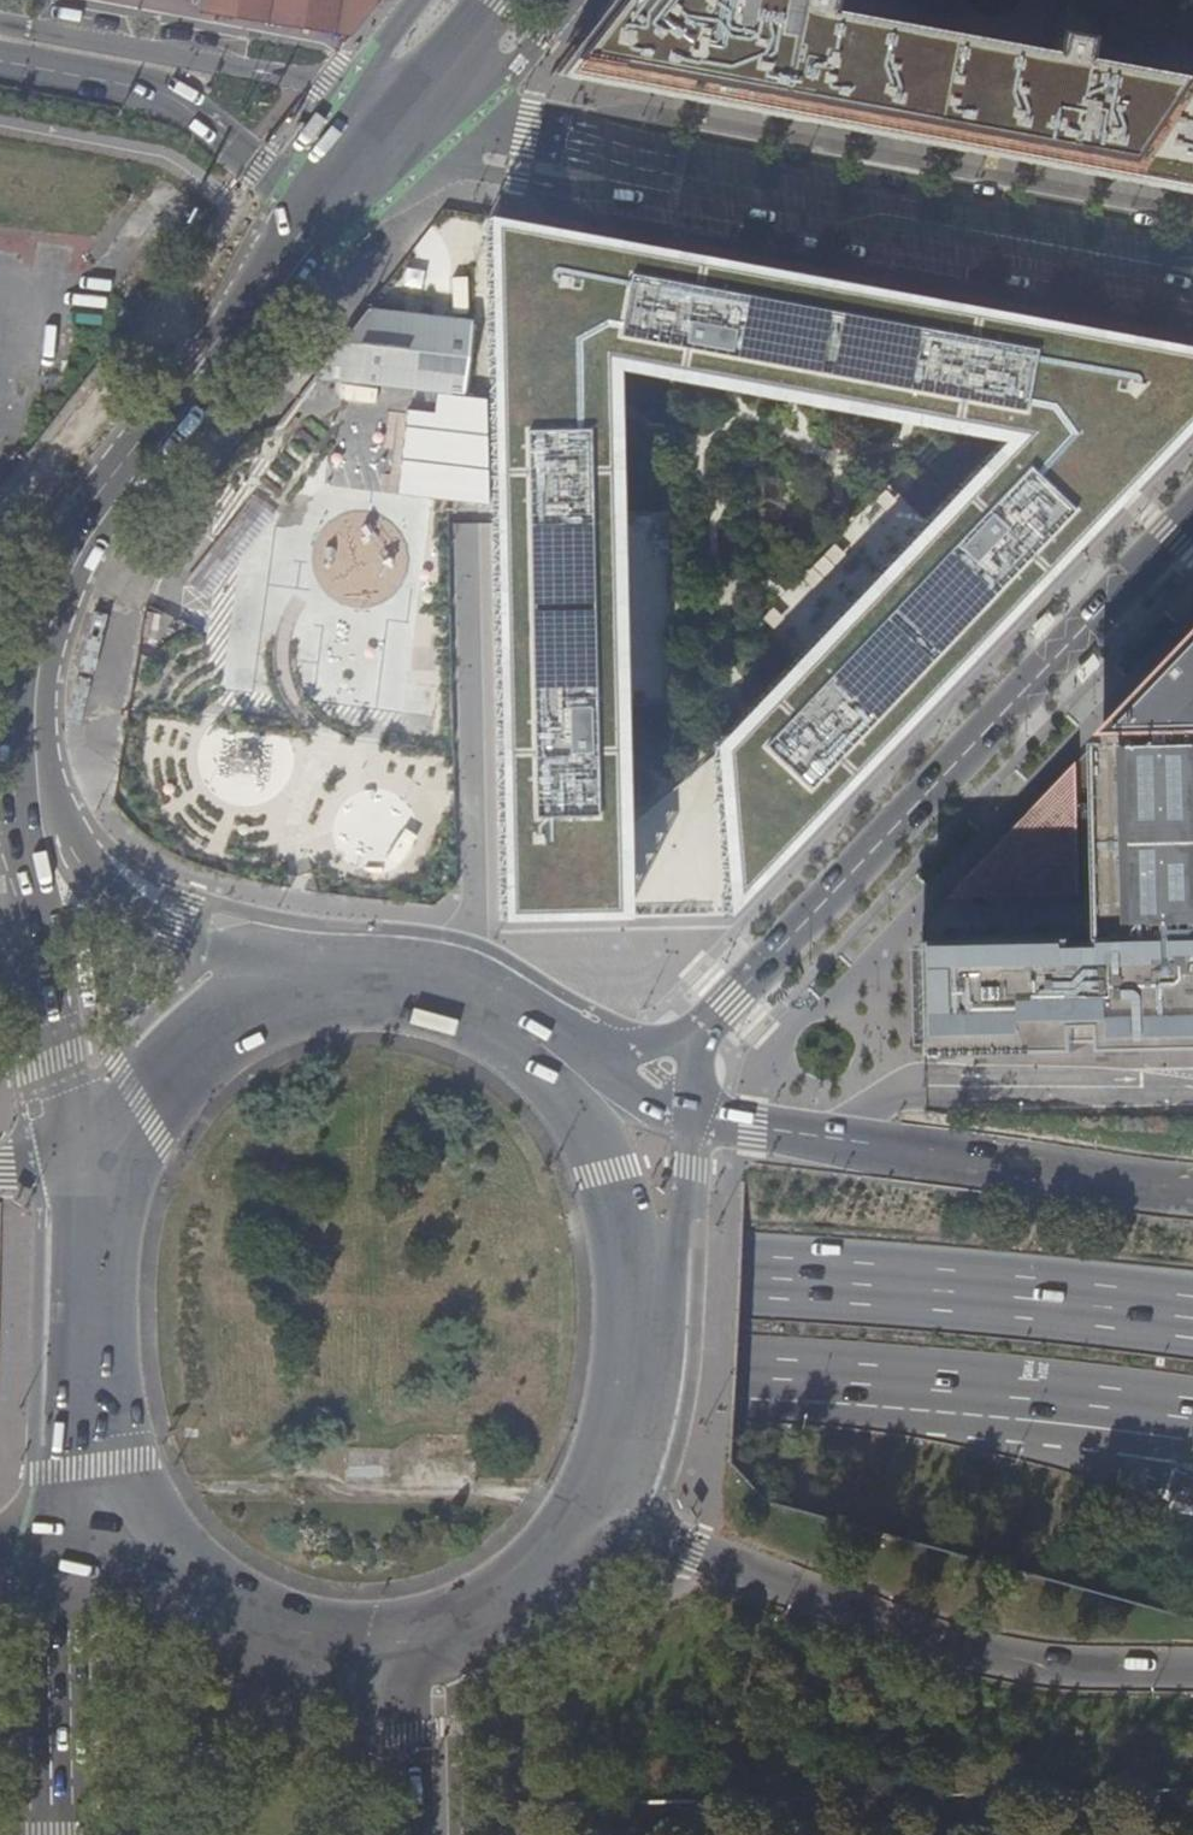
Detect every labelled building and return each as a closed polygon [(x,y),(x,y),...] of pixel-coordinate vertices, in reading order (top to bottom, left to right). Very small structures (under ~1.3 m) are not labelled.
[(200,6),(349,34),(375,0),(200,0),(200,6)] [(554,76),(1192,194),(1192,0),(612,0),(554,76)] [(490,215),(504,923),(629,920),(628,825),(620,368),(1004,440),(718,744),(729,915),(1192,428),(1192,347),(490,215)] [(474,318),(371,308),(322,373),(419,384),(453,388),(475,391),(474,318)] [(397,496),(488,503),(487,398),(436,392),(434,411),(406,411),(397,496)] [(1143,692),(1105,735),(1109,932),(938,935),(938,943),(940,1041),(941,1049),(1087,1048),(1087,1040),(1112,1040),(1111,1048),(1192,1048),(1192,640),(1143,692)] [(1080,760),(951,897),(1083,894),(1080,760)] [(938,943),(925,943),(927,1041),(940,1041),(938,943)] [(463,1787),(465,1788),(475,1791),(473,1767),(472,1765),(471,1764),(465,1762),(463,1762),(463,1764),(463,1766),(463,1785),(463,1787)]
